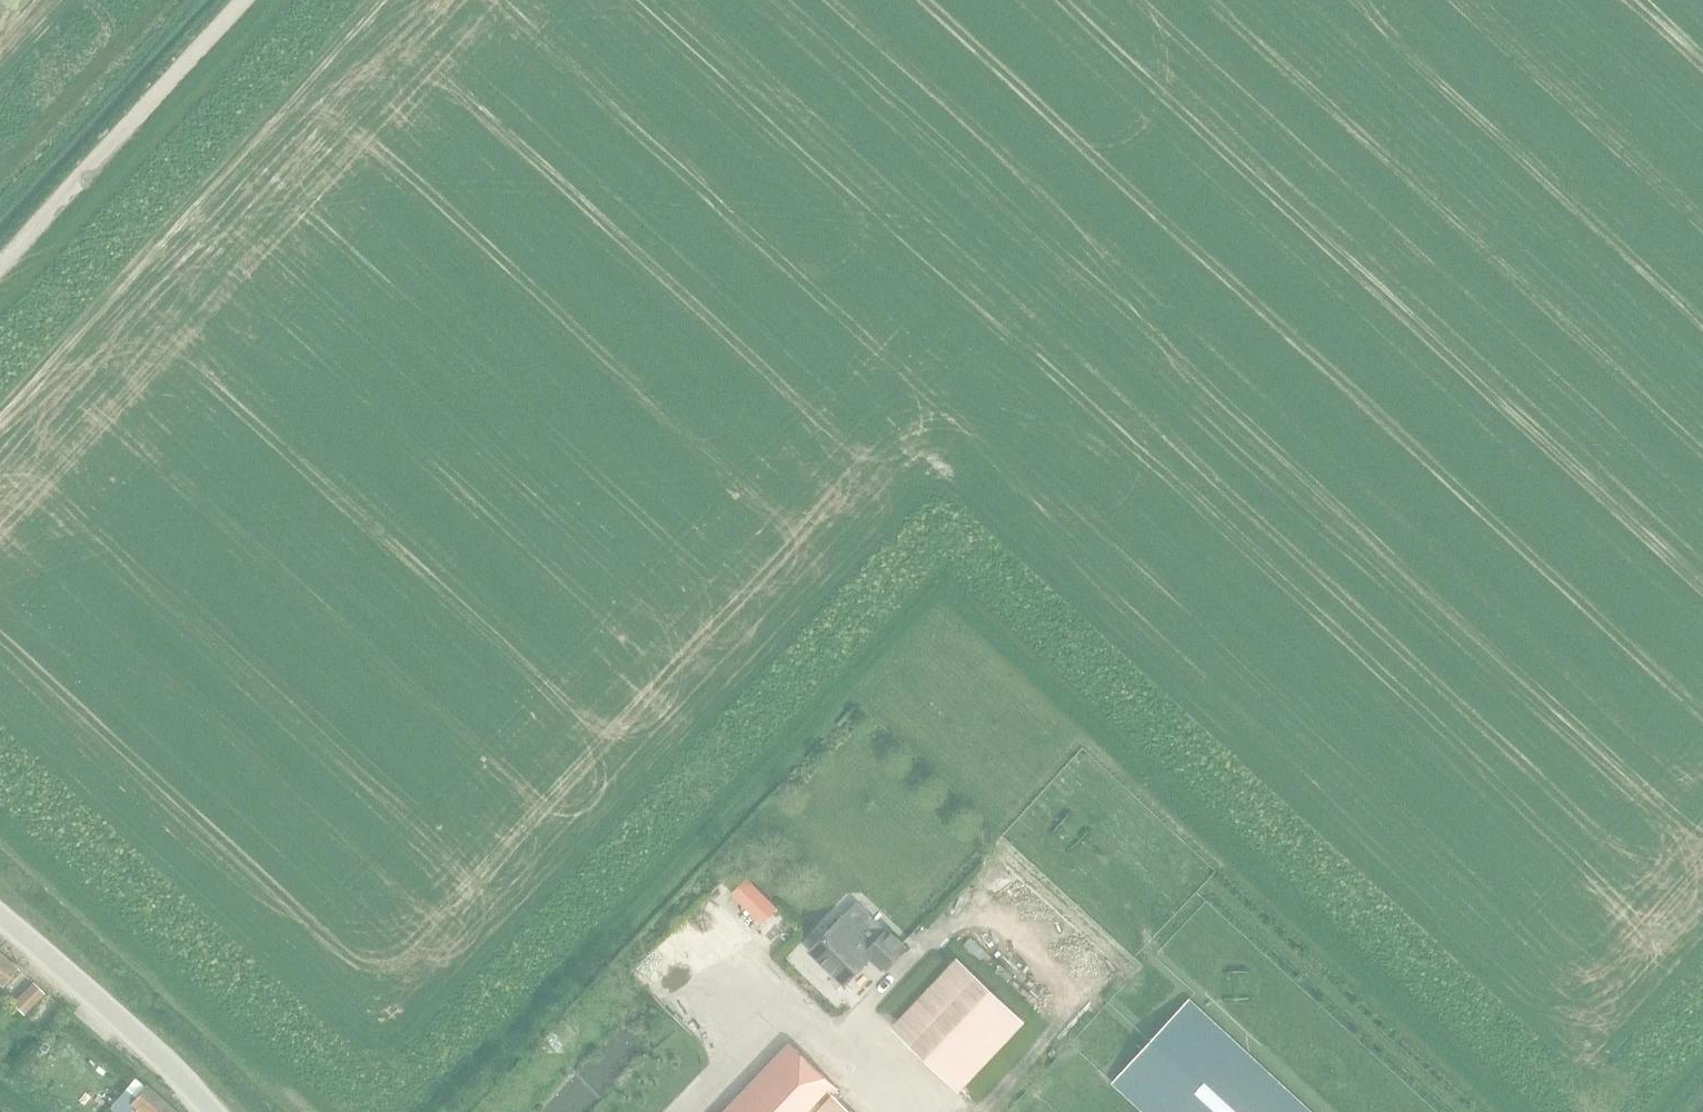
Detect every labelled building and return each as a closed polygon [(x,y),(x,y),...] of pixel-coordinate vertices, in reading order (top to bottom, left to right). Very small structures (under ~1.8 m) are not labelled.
[(746,877),(732,892),(764,923),(778,908),(746,877)] [(842,916),(809,951),(844,984),(869,957),(882,969),(905,945),(887,928),(885,930),(855,902),(842,916)] [(902,942),(913,931),(896,914),(885,925),(902,942)] [(4,983),(18,966),(0,951),(0,979),(4,983)] [(960,1088),(1022,1023),(956,959),(893,1025),(960,1088)] [(23,1015),(44,993),(33,981),(11,1003),(23,1015)] [(1109,1081),(1143,1111),(1315,1111),(1189,995),(1109,1081)] [(553,1028),(545,1036),(552,1044),(560,1036),(553,1028)] [(834,1096),(840,1091),(792,1045),(728,1111),(851,1111),(834,1096)] [(147,1088),(135,1078),(111,1105),(119,1111),(126,1111),(133,1103),(143,1111),(181,1111),(149,1085),(147,1088)]
